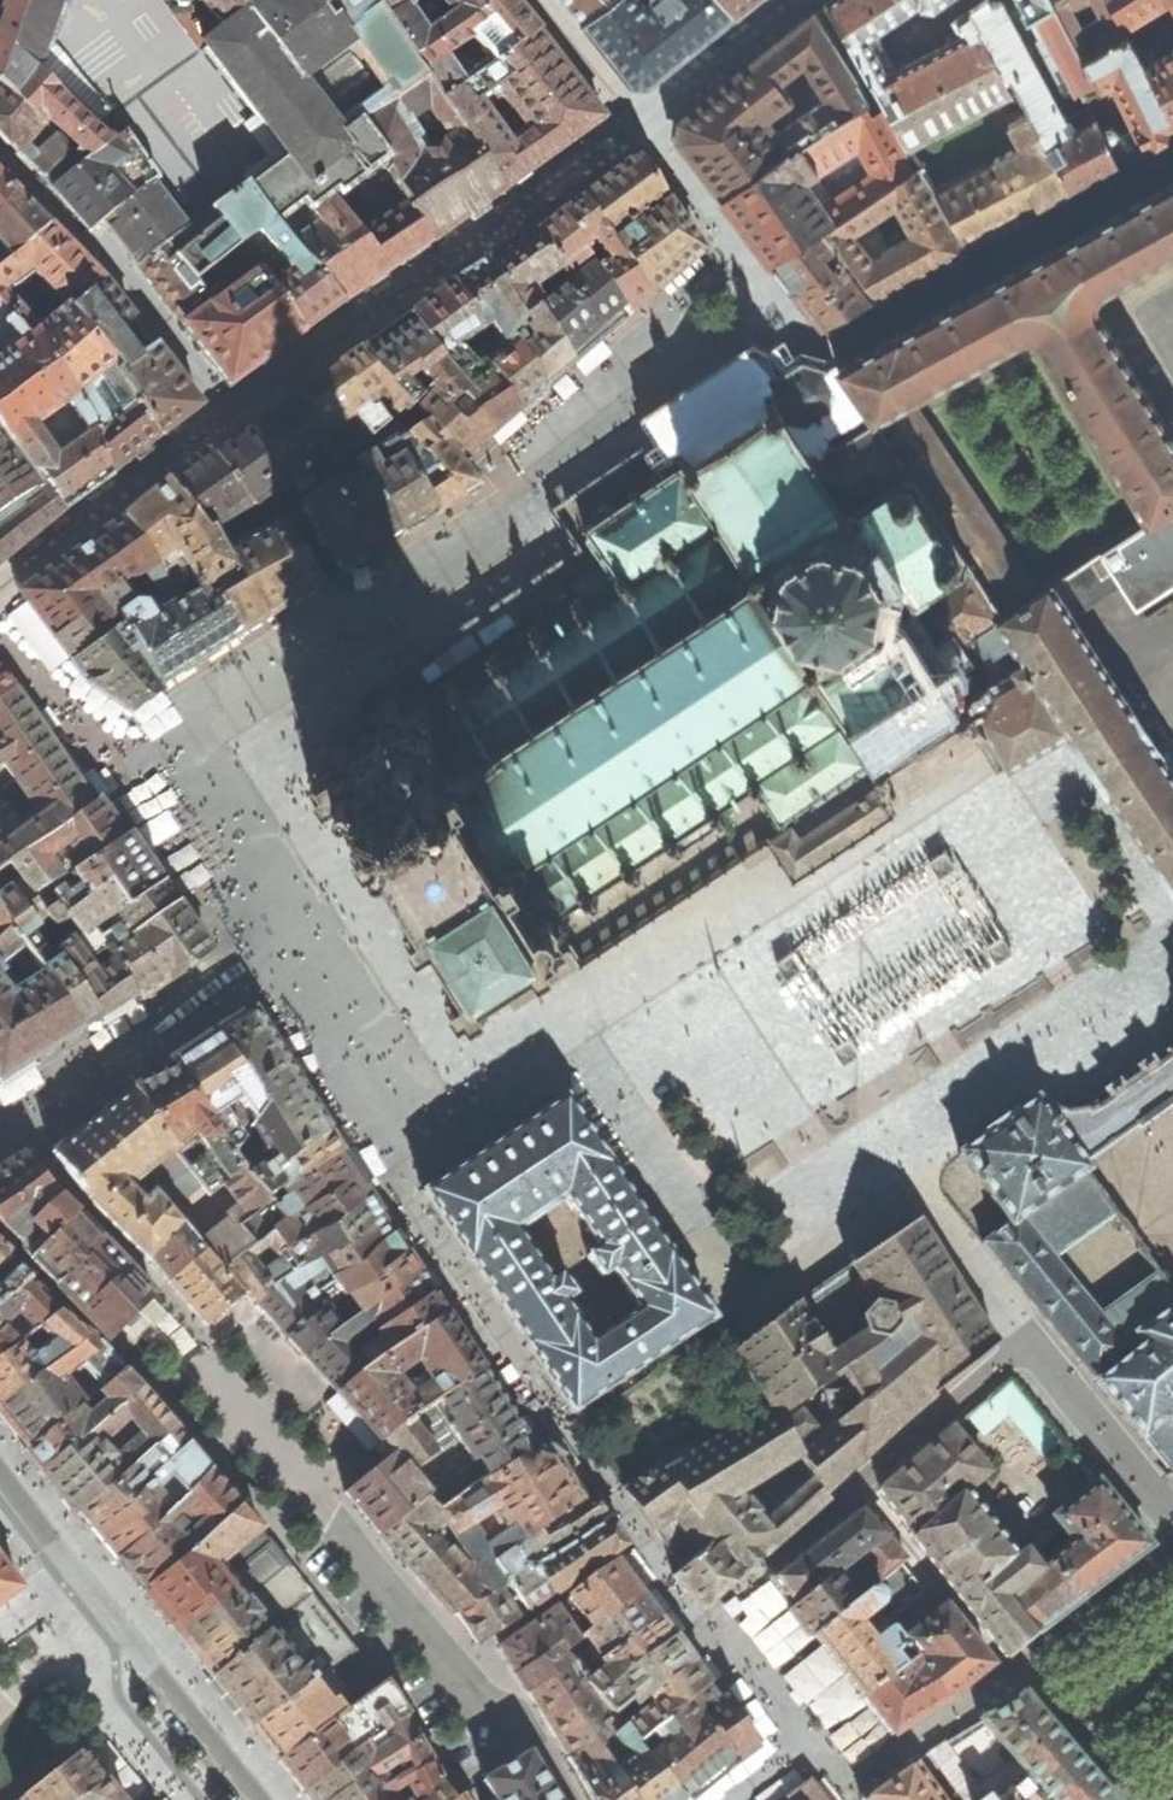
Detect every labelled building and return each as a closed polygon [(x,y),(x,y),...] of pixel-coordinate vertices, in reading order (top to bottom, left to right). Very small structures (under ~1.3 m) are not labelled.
[(53,188),(113,141),(31,66),(38,58),(58,0),(4,0),(0,11),(0,84),(43,126),(45,125),(53,131),(64,143),(69,155),(44,178),(47,181),(53,188)] [(199,2),(202,2),(228,30),(246,17),(268,0),(196,0),(199,2)] [(459,127),(442,102),(414,60),(388,21),(380,9),(345,33),(335,20),(328,24),(322,14),(329,9),(328,7),(338,0),(268,0),(246,17),(301,90),(307,84),(349,52),(380,94),(354,115),(385,160),(390,169),(459,127)] [(329,9),(337,19),(335,20),(345,33),(380,9),(388,21),(408,8),(402,0),(343,0),(329,9)] [(450,16),(425,32),(408,8),(388,21),(414,60),(437,46),(463,28),(499,0),(438,0),(450,16)] [(511,0),(499,0),(463,28),(437,46),(414,60),(442,102),(488,69),(481,61),(472,67),(459,47),(472,38),(495,65),(539,33),(521,12),(511,0)] [(584,18),(606,0),(569,0),(584,18)] [(634,81),(649,83),(692,48),(736,13),(726,0),(652,0),(647,4),(644,0),(606,0),(584,18),(599,37),(634,81)] [(736,13),(752,0),(726,0),(736,13)] [(1015,90),(975,18),(994,7),(990,0),(984,0),(968,10),(956,19),(964,35),(895,71),(886,76),(872,49),(881,45),(875,33),(919,2),(922,6),(932,8),(944,0),(831,0),(826,3),(862,66),(871,83),(872,83),(884,105),(908,148),(1015,90)] [(1031,17),(1034,15),(1056,2),(1055,0),(1022,0),(1031,17)] [(1056,2),(1085,59),(1126,36),(1121,27),(1107,0),(1055,0),(1056,2)] [(1121,27),(1167,0),(1107,0),(1121,27)] [(1066,95),(1080,88),(1095,80),(1085,59),(1056,2),(1034,15),(1054,51),(1045,57),(1066,95)] [(822,6),(816,10),(855,71),(862,66),(826,3),(822,6)] [(1028,113),(1046,145),(1074,130),(1067,118),(1064,119),(1001,3),(994,7),(975,18),(1015,90),(1028,113)] [(783,38),(727,82),(680,119),(677,137),(706,176),(722,197),(785,153),(787,153),(869,102),(858,79),(860,78),(855,71),(816,10),(783,38)] [(340,193),(385,160),(354,115),(339,125),(307,84),(301,90),(246,17),(228,30),(206,47),(290,157),(250,190),(276,221),(301,202),(331,180),(336,188),(340,193)] [(503,192),(556,154),(605,119),(579,85),(539,33),(495,65),(489,70),(488,69),(442,102),(459,127),(503,192)] [(1172,134),(1172,121),(1145,66),(1127,35),(1126,36),(1085,59),(1095,80),(1080,88),(1084,97),(1112,83),(1133,125),(1117,133),(1117,131),(1116,130),(1113,128),(1111,127),(1108,127),(1105,128),(1103,130),(1102,133),(1118,165),(1151,147),(1172,134)] [(895,71),(881,45),(872,49),(886,76),(895,71)] [(1163,55),(1163,56),(1145,66),(1172,121),(1172,49),(1163,55)] [(44,178),(69,155),(64,143),(53,131),(45,125),(43,126),(0,84),(0,130),(44,178)] [(488,105),(496,116),(510,106),(502,95),(488,105)] [(787,153),(785,153),(722,197),(744,226),(771,261),(823,228),(822,227),(837,219),(920,166),(908,148),(884,105),(874,111),(869,102),(787,153)] [(1074,130),(1046,145),(1072,191),(1096,177),(1118,165),(1102,133),(1088,106),(1075,113),(1082,126),(1074,130)] [(1046,145),(1028,113),(1009,123),(1021,146),(934,190),(964,246),(1020,218),(1072,191),(1046,145)] [(672,130),(677,137),(680,119),(672,126),(672,130)] [(503,192),(459,127),(390,169),(408,203),(430,243),(467,217),(503,192)] [(91,231),(104,220),(144,189),(152,184),(159,179),(126,132),(113,141),(53,188),(70,207),(91,231)] [(604,176),(577,197),(586,209),(587,208),(609,239),(612,243),(665,202),(631,156),(604,176)] [(823,228),(848,257),(846,259),(875,295),(921,270),(964,246),(934,190),(921,165),(920,166),(837,219),(822,227),(823,228)] [(0,172),(0,211),(21,195),(4,177),(0,172)] [(383,276),(430,243),(408,203),(360,235),(328,193),(336,188),(331,180),(301,202),(318,223),(293,240),(345,302),(383,276)] [(1146,516),(1172,497),(1172,435),(1097,310),(1097,302),(1098,296),(1103,290),(1172,251),(1172,180),(1069,238),(903,329),(837,373),(837,374),(840,378),(873,429),(877,426),(900,412),(907,408),(908,407),(1019,338),(1026,335),(1032,336),(1038,338),(1043,342),(1146,516)] [(122,244),(139,265),(160,248),(167,242),(186,228),(152,184),(144,189),(104,220),(122,244)] [(329,314),(345,302),(293,240),(276,221),(250,190),(246,185),(198,220),(186,228),(167,242),(173,249),(196,278),(241,243),(242,244),(260,231),(287,268),(281,271),(285,276),(272,286),(306,332),(329,314)] [(13,257),(51,226),(33,207),(21,195),(0,211),(0,243),(13,257)] [(565,205),(556,211),(572,239),(585,257),(587,261),(588,260),(593,268),(602,280),(627,318),(638,309),(650,299),(643,287),(619,252),(612,243),(609,239),(587,208),(586,209),(577,197),(565,205)] [(701,254),(665,202),(612,243),(619,252),(643,287),(650,299),(675,277),(701,254)] [(543,222),(531,232),(556,271),(562,279),(578,267),(587,261),(585,257),(572,239),(556,211),(543,222)] [(51,226),(13,257),(0,267),(0,305),(30,339),(38,331),(32,324),(35,314),(9,286),(31,270),(62,302),(68,309),(91,289),(94,293),(105,282),(98,275),(89,266),(67,243),(51,226)] [(781,274),(793,288),(846,259),(848,257),(823,228),(771,261),(781,274)] [(511,245),(486,263),(510,302),(530,289),(556,271),(531,232),(511,245)] [(139,265),(231,385),(275,354),(306,332),(272,286),(242,244),(241,243),(196,278),(173,249),(166,255),(160,248),(139,265)] [(823,323),(827,322),(853,307),(875,295),(846,259),(793,288),(806,304),(819,321),(823,323)] [(605,338),(627,318),(602,280),(593,268),(588,260),(587,261),(578,267),(583,274),(565,286),(541,304),(530,289),(510,302),(521,319),(535,309),(572,365),(602,340),(605,338)] [(470,273),(452,284),(484,329),(481,332),(489,343),(496,352),(512,339),(525,327),(521,319),(510,302),(486,263),(470,273)] [(133,320),(105,282),(94,293),(91,289),(68,309),(114,366),(113,367),(159,438),(185,420),(201,407),(154,347),(133,360),(123,347),(114,335),(133,320)] [(430,300),(408,316),(436,356),(439,359),(443,363),(454,374),(469,393),(494,376),(483,363),(467,340),(475,335),(483,346),(489,343),(481,332),(484,329),(452,284),(430,300)] [(142,452),(159,438),(113,367),(114,366),(68,309),(62,302),(54,309),(60,315),(38,331),(30,339),(78,398),(93,421),(111,475),(142,452)] [(48,486),(64,510),(92,490),(111,475),(93,421),(78,398),(30,339),(0,305),(0,348),(6,356),(0,360),(0,420),(48,486)] [(559,377),(572,365),(535,309),(521,319),(525,327),(512,339),(545,388),(559,377)] [(391,392),(406,407),(409,411),(427,392),(433,386),(423,377),(443,363),(439,359),(436,356),(408,316),(383,334),(360,351),(390,393),(391,392)] [(533,399),(545,388),(512,339),(496,352),(483,363),(494,376),(495,375),(519,411),(533,399)] [(347,360),(337,368),(368,407),(373,404),(384,396),(390,404),(379,413),(385,421),(387,425),(406,407),(391,392),(390,393),(360,351),(347,360)] [(504,423),(519,411),(495,375),(494,376),(469,393),(454,374),(443,363),(423,377),(433,386),(427,392),(431,395),(434,394),(452,408),(461,402),(464,404),(489,436),(504,423)] [(795,436),(803,439),(833,420),(839,396),(821,371),(798,364),(765,386),(759,366),(754,369),(753,367),(666,424),(658,429),(666,440),(664,441),(660,441),(660,444),(646,453),(642,452),(642,456),(628,465),(624,464),(623,468),(613,475),(609,477),(605,477),(604,480),(592,488),(589,490),(585,490),(584,493),(574,500),(571,502),(567,502),(566,505),(556,512),(551,511),(550,515),(555,516),(575,548),(570,551),(569,555),(551,567),(547,566),(547,570),(533,578),(529,578),(529,581),(515,591),(511,590),(510,594),(497,602),(493,601),(492,605),(480,614),(476,613),(475,617),(462,626),(458,625),(457,628),(444,637),(440,636),(439,640),(426,649),(422,648),(421,652),(411,659),(407,658),(406,662),(389,673),(385,672),(384,676),(388,677),(396,689),(394,689),(392,687),(374,698),(375,700),(375,702),(376,702),(379,707),(378,707),(380,711),(381,710),(384,714),(383,715),(386,719),(383,721),(382,720),(380,723),(348,743),(344,735),(336,734),(335,732),(329,736),(327,732),(326,730),(308,742),(320,761),(303,771),(303,773),(303,774),(305,775),(313,788),(314,787),(316,787),(316,786),(322,782),(324,782),(326,780),(331,777),(333,776),(334,778),(333,780),(333,784),(336,784),(355,814),(355,818),(358,820),(361,818),(363,822),(344,834),(345,836),(345,838),(347,838),(355,851),(356,851),(358,851),(359,849),(364,846),(366,846),(366,844),(375,839),(377,843),(375,844),(375,850),(377,848),(412,900),(409,902),(414,904),(416,903),(418,906),(409,912),(408,912),(408,913),(399,918),(400,920),(400,922),(401,922),(408,933),(408,934),(409,935),(411,935),(412,935),(412,934),(419,929),(420,929),(428,924),(430,926),(429,927),(429,933),(432,931),(442,946),(453,963),(450,965),(454,967),(455,967),(457,970),(449,975),(448,974),(448,975),(439,981),(440,982),(440,984),(442,984),(449,996),(449,997),(450,997),(453,998),(454,995),(459,992),(461,992),(462,990),(466,987),(468,990),(469,989),(473,994),(472,996),(474,996),(480,1007),(497,996),(495,992),(501,988),(505,989),(505,985),(517,977),(521,979),(522,974),(534,966),(538,968),(539,963),(545,960),(545,961),(547,963),(555,958),(562,954),(560,951),(561,950),(565,948),(569,954),(574,963),(577,967),(576,970),(581,971),(582,968),(586,965),(594,961),(597,958),(601,959),(602,955),(605,953),(612,949),(615,947),(619,948),(620,944),(623,942),(630,937),(634,935),(638,935),(639,932),(642,930),(648,926),(652,923),(656,924),(656,920),(659,918),(665,914),(669,912),(673,913),(674,909),(676,907),(684,902),(687,900),(691,901),(692,897),(695,895),(701,891),(705,888),(709,889),(710,885),(712,884),(720,879),(723,876),(727,877),(728,873),(731,872),(734,869),(738,867),(742,867),(743,864),(746,862),(753,858),(758,857),(759,853),(785,893),(787,896),(892,827),(891,826),(892,823),(890,823),(887,822),(887,821),(886,820),(885,819),(884,770),(896,762),(897,764),(899,762),(901,764),(902,763),(904,765),(907,763),(905,759),(906,755),(914,750),(919,751),(923,749),(925,751),(929,749),(927,746),(930,744),(929,741),(930,738),(935,735),(943,737),(944,739),(948,737),(945,732),(958,724),(979,758),(981,760),(982,762),(983,764),(984,766),(994,782),(1002,777),(1070,730),(1032,674),(1006,691),(1003,687),(998,679),(957,705),(933,667),(1000,625),(997,620),(1001,618),(999,615),(995,617),(983,599),(987,596),(984,592),(981,595),(963,568),(967,566),(965,563),(962,566),(954,554),(958,552),(956,549),(952,551),(944,539),(948,536),(945,533),(942,535),(930,518),(934,515),(931,511),(928,514),(918,498),(921,496),(919,493),(916,495),(906,480),(911,477),(908,474),(904,477),(899,469),(904,466),(901,462),(896,465),(887,450),(891,447),(889,444),(884,447),(883,445),(875,432),(876,431),(879,429),(877,426),(873,429),(868,422),(864,425),(867,431),(850,442),(846,436),(843,438),(847,444),(830,455),(826,449),(822,452),(825,458),(808,469),(789,439),(795,436)] [(316,382),(293,399),(324,440),(333,451),(324,458),(337,476),(354,465),(368,457),(380,448),(368,433),(385,421),(379,413),(373,404),(368,407),(337,368),(316,382)] [(840,378),(837,374),(826,382),(829,386),(840,378)] [(474,450),(489,436),(464,404),(461,402),(452,408),(434,394),(431,395),(414,412),(415,413),(411,417),(416,423),(422,417),(427,423),(430,422),(446,443),(460,462),(474,450)] [(251,429),(215,455),(252,506),(253,507),(280,488),(285,485),(296,503),(310,526),(340,574),(372,555),(399,538),(354,465),(337,476),(324,458),(333,451),(324,440),(293,399),(281,407),(251,429)] [(877,426),(873,429),(875,432),(884,447),(899,469),(906,480),(916,495),(918,498),(942,535),(963,568),(981,595),(983,599),(995,617),(997,620),(1001,618),(1024,603),(1030,599),(1032,598),(908,407),(907,408),(900,412),(877,426)] [(4,560),(28,540),(64,510),(48,486),(0,420),(0,562),(4,560)] [(465,468),(460,462),(446,443),(430,422),(427,423),(382,451),(380,448),(368,457),(377,474),(383,471),(391,465),(392,467),(403,459),(421,490),(437,515),(459,501),(461,501),(480,488),(465,468)] [(195,470),(173,486),(206,534),(252,506),(215,455),(195,470)] [(410,532),(418,527),(383,471),(377,474),(368,457),(354,465),(399,538),(410,532)] [(427,521),(437,515),(421,490),(403,459),(392,467),(391,465),(383,471),(418,527),(427,521)] [(151,504),(127,523),(151,554),(163,573),(177,564),(186,579),(172,587),(183,603),(210,585),(228,574),(218,552),(212,543),(206,534),(173,486),(151,504)] [(1022,659),(1006,670),(1016,684),(1032,674),(1070,730),(1071,731),(1070,732),(1069,733),(1072,737),(1073,736),(1073,737),(1074,737),(1081,747),(1080,747),(1081,748),(1080,748),(1082,752),(1083,752),(1083,753),(1084,752),(1089,759),(1095,769),(1095,770),(1094,770),(1097,774),(1098,774),(1099,774),(1106,784),(1105,784),(1106,785),(1105,786),(1107,789),(1108,789),(1109,790),(1110,789),(1153,853),(1152,854),(1151,855),(1154,858),(1155,859),(1156,858),(1162,868),(1162,869),(1162,870),(1161,870),(1164,874),(1164,873),(1165,874),(1166,874),(1172,884),(1172,770),(1161,751),(1162,750),(1127,695),(1126,696),(1073,614),(1123,582),(1140,609),(1172,587),(1172,501),(1147,518),(1052,579),(1054,583),(1032,598),(1001,618),(997,620),(1000,625),(1022,659)] [(281,522),(218,552),(228,574),(229,575),(234,572),(239,580),(216,594),(240,635),(282,610),(320,587),(281,522)] [(127,523),(81,555),(27,594),(53,630),(59,637),(75,659),(120,626),(126,634),(183,603),(172,587),(163,573),(151,554),(127,523)] [(203,659),(240,635),(216,594),(210,585),(183,603),(126,634),(159,687),(203,659)] [(108,688),(133,707),(159,687),(126,634),(120,626),(75,659),(83,670),(108,688)] [(12,692),(6,684),(0,675),(0,701),(12,692)] [(9,865),(53,834),(101,801),(61,746),(19,687),(12,692),(0,701),(0,766),(0,765),(2,761),(16,783),(3,792),(24,822),(0,840),(0,872),(9,865)] [(885,819),(979,758),(958,724),(945,732),(948,737),(944,739),(943,737),(935,735),(930,738),(929,741),(930,744),(927,746),(929,749),(925,751),(923,749),(919,751),(914,750),(906,755),(905,759),(907,763),(904,765),(902,763),(901,764),(899,762),(897,764),(896,762),(884,770),(885,819)] [(887,821),(981,760),(979,758),(885,819),(886,820),(887,821)] [(890,823),(982,762),(981,760),(887,821),(887,822),(890,823)] [(892,825),(983,764),(982,762),(890,823),(892,823),(892,825)] [(984,766),(983,764),(892,825),(891,826),(892,827),(984,766)] [(113,818),(101,801),(53,834),(9,865),(32,897),(44,889),(50,884),(53,885),(70,874),(126,836),(113,818)] [(143,861),(126,836),(70,874),(79,887),(54,903),(44,889),(32,897),(45,913),(59,905),(62,910),(68,906),(72,911),(108,885),(125,910),(160,886),(143,861)] [(83,1029),(91,1024),(125,1001),(134,996),(105,951),(85,963),(76,950),(74,949),(69,941),(56,927),(45,913),(32,897),(9,865),(0,872),(0,886),(2,888),(6,885),(9,889),(0,896),(0,907),(3,911),(11,926),(31,957),(44,976),(83,1029)] [(202,952),(205,950),(203,947),(184,919),(160,886),(125,910),(108,885),(72,911),(66,916),(62,910),(59,905),(45,913),(56,927),(68,922),(79,935),(69,941),(74,949),(76,950),(85,963),(105,951),(134,996),(135,998),(174,972),(202,952)] [(14,955),(20,965),(31,957),(11,926),(3,911),(0,907),(0,966),(14,955)] [(45,1053),(83,1029),(44,976),(10,998),(0,986),(0,1082),(45,1053)] [(236,1023),(217,1035),(263,1106),(251,1125),(271,1159),(246,1174),(261,1193),(276,1181),(270,1173),(328,1133),(307,1101),(256,1017),(250,1014),(236,1023)] [(196,1049),(171,1064),(232,1155),(251,1125),(263,1106),(217,1035),(196,1049)] [(1009,1222),(983,1244),(1071,1353),(1094,1381),(1142,1441),(1172,1478),(1172,1294),(1157,1272),(1103,1318),(1058,1264),(1117,1214),(1087,1173),(1088,1172),(1084,1167),(1086,1166),(1085,1164),(1137,1127),(1138,1130),(1156,1117),(1172,1105),(1172,1048),(1168,1053),(1171,1057),(1156,1067),(1150,1060),(1139,1069),(1144,1076),(1132,1084),(1123,1091),(1118,1084),(1106,1092),(1111,1099),(1096,1110),(1093,1106),(1087,1109),(1081,1111),(1074,1113),(1067,1112),(1061,1111),(1055,1109),(1049,1105),(1045,1101),(1042,1103),(1039,1104),(1036,1100),(1016,1114),(1014,1114),(978,1139),(979,1141),(960,1154),(1009,1222)] [(152,1077),(130,1090),(173,1148),(181,1141),(187,1148),(198,1141),(206,1153),(187,1166),(210,1194),(242,1169),(232,1155),(171,1064),(152,1077)] [(148,1262),(148,1261),(181,1226),(192,1238),(194,1235),(223,1269),(252,1247),(238,1228),(253,1215),(269,1202),(265,1198),(261,1193),(246,1174),(242,1169),(210,1194),(187,1166),(173,1148),(130,1090),(94,1119),(52,1153),(91,1203),(130,1243),(148,1262)] [(468,1276),(495,1316),(524,1360),(524,1362),(569,1428),(710,1335),(712,1337),(722,1329),(701,1299),(690,1306),(685,1297),(694,1291),(672,1258),(662,1265),(653,1252),(647,1243),(633,1222),(564,1118),(562,1114),(494,1160),(489,1164),(484,1167),(422,1209),(466,1275),(468,1276)] [(334,1143),(328,1133),(270,1173),(276,1181),(261,1193),(265,1198),(282,1184),(285,1192),(340,1152),(334,1143)] [(354,1173),(340,1152),(285,1192),(283,1193),(287,1198),(276,1207),(287,1220),(291,1217),(354,1173)] [(48,1183),(42,1176),(25,1154),(0,1170),(0,1229),(29,1260),(77,1216),(48,1183)] [(365,1190),(354,1173),(291,1217),(294,1222),(275,1235),(286,1251),(367,1193),(365,1190)] [(257,1301),(284,1280),(380,1212),(370,1196),(367,1193),(286,1251),(275,1235),(272,1232),(269,1234),(252,1247),(223,1269),(236,1284),(242,1292),(246,1289),(257,1301)] [(386,1223),(380,1212),(284,1280),(257,1301),(273,1319),(304,1291),(317,1283),(311,1275),(323,1267),(330,1275),(394,1233),(386,1223)] [(269,1234),(253,1215),(238,1228),(252,1247),(269,1234)] [(90,1228),(77,1216),(29,1260),(56,1287),(103,1242),(90,1228)] [(830,1356),(796,1302),(734,1349),(771,1408),(801,1457),(824,1494),(866,1455),(896,1426),(947,1382),(997,1344),(961,1290),(917,1219),(860,1258),(850,1265),(875,1304),(863,1318),(868,1334),(830,1356)] [(160,1273),(167,1283),(197,1257),(185,1244),(192,1238),(181,1226),(148,1261),(160,1273)] [(400,1242),(394,1233),(330,1275),(317,1283),(304,1291),(273,1319),(287,1336),(327,1306),(346,1292),(406,1252),(400,1242)] [(116,1256),(103,1242),(56,1287),(107,1340),(152,1294),(141,1282),(116,1256)] [(13,1256),(0,1243),(0,1267),(13,1256)] [(187,1302),(205,1323),(242,1292),(236,1284),(223,1269),(206,1249),(197,1257),(167,1283),(187,1302)] [(406,1252),(346,1292),(361,1313),(420,1273),(412,1262),(406,1252)] [(32,1283),(18,1268),(0,1284),(0,1309),(32,1283)] [(361,1313),(342,1328),(305,1355),(321,1372),(337,1391),(370,1364),(391,1350),(445,1314),(440,1305),(425,1282),(420,1273),(361,1313)] [(60,1313),(32,1283),(0,1309),(0,1358),(60,1313)] [(327,1306),(287,1336),(291,1340),(305,1355),(342,1328),(327,1306)] [(65,1356),(90,1336),(87,1335),(62,1312),(60,1313),(0,1358),(0,1404),(65,1356)] [(458,1334),(445,1314),(391,1350),(370,1364),(337,1391),(368,1426),(409,1392),(470,1352),(458,1334)] [(26,1448),(79,1406),(122,1371),(113,1362),(90,1336),(65,1356),(0,1404),(0,1415),(12,1430),(26,1448)] [(476,1361),(470,1352),(409,1392),(368,1426),(380,1443),(383,1441),(420,1412),(483,1372),(476,1361)] [(33,1460),(42,1472),(86,1433),(88,1435),(143,1389),(139,1388),(122,1371),(79,1406),(26,1448),(24,1449),(33,1460)] [(495,1391),(483,1372),(420,1412),(383,1441),(394,1453),(410,1474),(422,1491),(427,1499),(437,1512),(462,1494),(526,1452),(523,1434),(519,1428),(495,1391)] [(1012,1377),(968,1414),(984,1432),(1009,1411),(1022,1426),(1019,1428),(1028,1439),(1049,1422),(1012,1377)] [(88,1435),(86,1433),(42,1472),(57,1492),(74,1515),(77,1512),(125,1470),(126,1471),(174,1429),(171,1424),(159,1406),(143,1389),(88,1435)] [(771,1408),(662,1474),(696,1518),(713,1539),(715,1537),(741,1569),(776,1538),(737,1494),(760,1480),(761,1482),(764,1480),(765,1478),(801,1457),(771,1408)] [(1060,1435),(1049,1422),(1028,1439),(1032,1444),(1035,1443),(1048,1458),(1066,1443),(1060,1435)] [(880,1489),(915,1534),(941,1510),(964,1491),(987,1471),(952,1428),(935,1442),(895,1477),(880,1489)] [(91,1527),(185,1443),(180,1438),(174,1429),(126,1471),(125,1470),(77,1512),(85,1521),(91,1527)] [(195,1456),(185,1443),(91,1527),(103,1542),(117,1558),(184,1497),(209,1472),(195,1456)] [(559,1515),(579,1499),(566,1476),(553,1453),(529,1451),(526,1452),(462,1494),(437,1512),(446,1523),(457,1540),(471,1562),(484,1583),(490,1580),(500,1591),(496,1594),(505,1606),(514,1620),(520,1615),(503,1589),(508,1585),(493,1563),(520,1542),(519,1540),(559,1515)] [(365,1516),(381,1536),(424,1501),(419,1493),(422,1491),(410,1474),(394,1453),(345,1492),(365,1516)] [(136,1581),(142,1589),(202,1540),(240,1504),(209,1472),(184,1497),(117,1558),(124,1567),(136,1581)] [(661,1538),(681,1566),(713,1539),(696,1518),(662,1474),(630,1495),(661,1538)] [(1125,1516),(1098,1482),(1053,1517),(1056,1521),(1035,1537),(1041,1545),(1062,1528),(1073,1541),(1051,1559),(1081,1599),(1150,1546),(1125,1516)] [(961,1594),(1008,1656),(1041,1629),(1081,1599),(1051,1559),(1039,1569),(1023,1549),(1014,1556),(964,1491),(941,1510),(915,1534),(961,1594)] [(399,1557),(417,1576),(449,1547),(457,1540),(446,1523),(437,1512),(427,1499),(424,1501),(381,1536),(399,1557)] [(590,1510),(579,1499),(559,1515),(519,1540),(520,1542),(493,1563),(508,1585),(526,1611),(541,1602),(552,1594),(616,1547),(609,1535),(599,1520),(597,1522),(597,1525),(592,1528),(591,1530),(550,1555),(549,1551),(537,1559),(533,1562),(534,1564),(527,1570),(520,1560),(544,1542),(549,1550),(598,1519),(590,1510)] [(205,1668),(213,1678),(313,1595),(275,1547),(240,1504),(202,1540),(142,1589),(154,1605),(173,1629),(199,1660),(205,1668)] [(783,1593),(793,1607),(885,1534),(862,1506),(803,1553),(771,1578),(783,1593)] [(802,1620),(813,1635),(876,1588),(902,1565),(907,1561),(894,1545),(885,1534),(793,1607),(802,1620)] [(688,1593),(700,1610),(720,1594),(744,1573),(741,1569),(715,1537),(713,1539),(681,1566),(673,1574),(688,1593)] [(452,1615),(456,1613),(490,1594),(484,1583),(471,1562),(465,1566),(449,1547),(417,1576),(434,1595),(452,1615)] [(0,1549),(0,1603),(26,1584),(18,1573),(5,1556),(0,1549)] [(618,1563),(558,1608),(581,1642),(585,1639),(585,1637),(642,1597),(631,1581),(618,1563)] [(923,1591),(902,1565),(876,1588),(897,1613),(923,1591)] [(855,1687),(864,1698),(914,1658),(890,1628),(873,1642),(858,1623),(881,1605),(882,1601),(881,1595),(876,1588),(813,1635),(820,1644),(855,1687)] [(864,1698),(869,1705),(881,1720),(893,1735),(904,1729),(945,1702),(991,1665),(943,1604),(937,1608),(923,1591),(897,1613),(886,1623),(890,1628),(914,1658),(864,1698)] [(461,1620),(477,1643),(497,1631),(514,1620),(505,1606),(496,1594),(495,1592),(490,1594),(456,1613),(461,1620)] [(244,1716),(253,1727),(313,1681),(355,1649),(340,1629),(313,1595),(213,1678),(225,1692),(244,1716)] [(650,1609),(642,1597),(585,1637),(585,1639),(592,1649),(572,1661),(573,1662),(580,1673),(598,1661),(601,1661),(659,1620),(650,1609)] [(514,1672),(527,1693),(573,1662),(572,1661),(570,1658),(575,1654),(572,1648),(581,1642),(558,1608),(499,1648),(514,1672)] [(665,1629),(659,1620),(601,1661),(600,1663),(604,1669),(585,1681),(589,1688),(592,1692),(596,1697),(614,1685),(645,1662),(674,1640),(665,1629)] [(683,1652),(674,1640),(645,1662),(614,1685),(596,1697),(609,1710),(617,1723),(618,1722),(632,1712),(646,1701),(691,1664),(683,1652)] [(264,1741),(279,1760),(307,1738),(354,1704),(384,1684),(355,1649),(313,1681),(253,1727),(264,1741)] [(591,1799),(635,1799),(595,1747),(611,1737),(623,1728),(618,1722),(617,1723),(609,1710),(596,1697),(592,1692),(586,1696),(583,1692),(589,1688),(585,1681),(580,1673),(573,1662),(527,1693),(545,1722),(555,1739),(591,1799)] [(691,1664),(646,1701),(651,1709),(638,1719),(632,1712),(618,1722),(623,1728),(611,1737),(595,1747),(635,1799),(682,1799),(683,1799),(636,1746),(662,1726),(707,1689),(709,1687),(700,1675),(691,1664)] [(291,1775),(305,1792),(340,1764),(340,1762),(366,1744),(383,1732),(405,1717),(408,1715),(400,1703),(386,1683),(384,1684),(354,1704),(307,1738),(279,1760),(291,1775)] [(711,1695),(707,1689),(662,1726),(636,1746),(683,1799),(693,1791),(724,1765),(732,1759),(697,1715),(715,1701),(711,1695)] [(946,1743),(991,1799),(1111,1799),(1067,1748),(1022,1696),(980,1722),(1025,1774),(1003,1794),(956,1737),(946,1743)] [(717,1700),(715,1701),(697,1715),(732,1759),(747,1747),(732,1724),(717,1700)] [(390,1780),(386,1773),(401,1763),(407,1773),(431,1757),(405,1717),(383,1732),(389,1742),(371,1754),(366,1744),(340,1762),(340,1764),(305,1792),(311,1799),(363,1799),(390,1780)] [(946,1743),(924,1756),(934,1769),(940,1764),(966,1799),(991,1799),(946,1743)] [(20,1799),(120,1799),(116,1795),(95,1767),(82,1752),(56,1772),(20,1799)] [(484,1781),(495,1799),(555,1799),(528,1755),(484,1781)] [(392,1791),(399,1786),(410,1799),(409,1799),(454,1799),(438,1776),(442,1774),(436,1765),(431,1757),(407,1773),(394,1783),(392,1782),(390,1780),(363,1799),(398,1799),(392,1791)] [(914,1763),(862,1799),(941,1799),(914,1763)] [(809,1780),(783,1799),(825,1799),(809,1780)]
